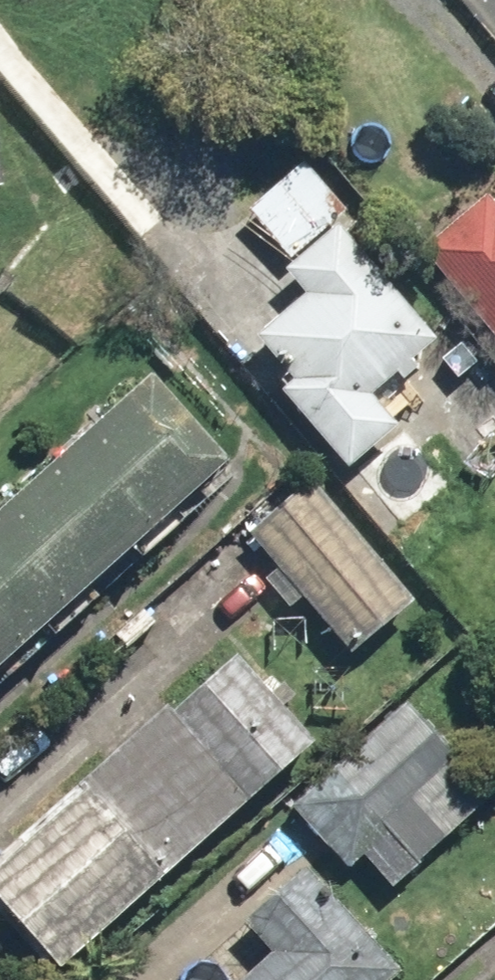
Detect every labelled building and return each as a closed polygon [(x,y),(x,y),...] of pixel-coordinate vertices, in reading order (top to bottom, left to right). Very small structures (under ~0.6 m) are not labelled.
[(298,256),(353,208),(310,159),(256,207),(298,256)] [(429,245),(494,321),(494,187),(429,245)] [(348,218),(294,265),(312,287),(266,327),(298,365),(278,382),(352,467),(405,421),(402,418),(423,399),(401,375),(448,334),(348,218)] [(0,524),(0,677),(252,455),(176,369),(0,524)] [(409,423),(361,465),(409,521),(457,478),(409,423)] [(425,596),(318,474),(251,533),(358,655),(425,596)] [(0,870),(0,890),(68,967),(326,737),(248,649),(0,870)] [(296,802),(354,868),(371,853),(400,886),(494,803),(494,785),(416,696),(296,802)] [(280,949),(246,979),(395,979),(412,964),(314,857),(250,916),(280,949)]
